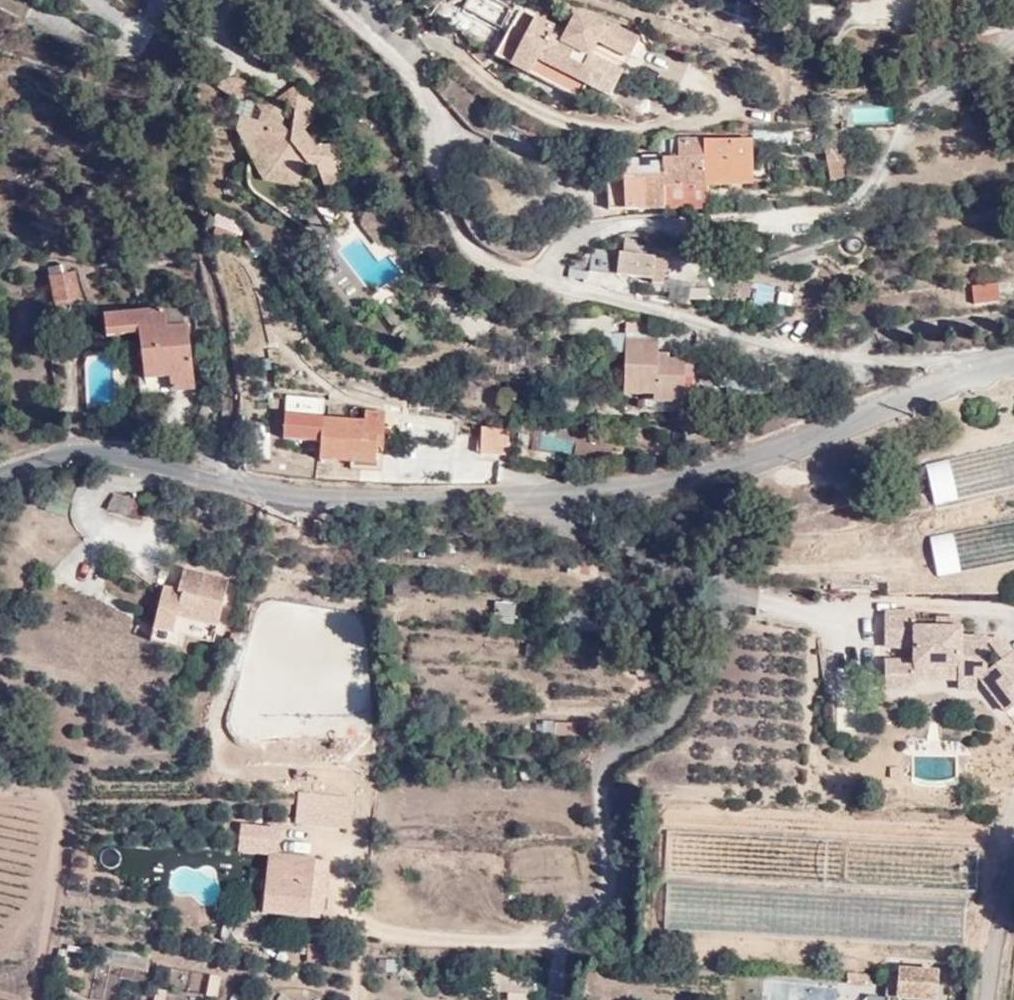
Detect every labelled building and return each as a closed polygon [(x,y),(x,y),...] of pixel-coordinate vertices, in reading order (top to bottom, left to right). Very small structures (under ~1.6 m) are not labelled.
[(536,16),(510,67),(529,77),(537,62),(609,99),(623,70),(596,56),(601,45),(629,60),(640,37),(611,23),(609,26),(576,9),(565,32),(536,16)] [(217,88),(217,90),(237,101),(232,115),(239,117),(235,130),(262,181),(309,188),(308,165),(317,165),(323,194),(330,194),(339,172),(349,166),(342,144),(317,147),(306,132),(324,114),(289,89),(267,106),(251,96),(250,84),(243,81),(232,79),(225,80),(217,88)] [(682,150),(667,151),(668,177),(712,177),(710,139),(710,133),(702,132),(682,134),(682,150)] [(846,145),(863,144),(863,133),(846,133),(846,145)] [(710,139),(712,177),(755,177),(753,140),(710,139)] [(830,175),(849,173),(846,147),(828,147),(830,175)] [(627,152),(627,201),(666,201),(668,177),(667,151),(627,152)] [(603,186),(607,208),(619,205),(615,184),(603,186)] [(618,277),(619,277),(619,289),(657,291),(655,278),(665,278),(665,257),(620,255),(619,255),(618,256),(618,277)] [(45,301),(75,301),(74,269),(61,269),(61,261),(46,260),(45,301)] [(751,303),(771,307),(775,286),(755,282),(751,303)] [(974,283),(974,306),(999,306),(999,284),(974,283)] [(166,377),(190,377),(191,328),(169,328),(168,307),(96,307),(98,331),(145,331),(144,377),(166,377)] [(645,323),(626,323),(623,395),(653,397),(653,404),(684,405),(685,379),(693,379),(694,361),(686,361),(686,358),(684,358),(668,358),(666,353),(661,353),(661,338),(645,338),(645,323)] [(189,394),(190,377),(166,377),(166,392),(189,394)] [(323,414),(325,397),(285,393),(283,411),(323,414)] [(323,417),(321,463),(321,464),(377,467),(378,452),(384,452),(384,449),(393,449),(395,414),(386,414),(386,411),(365,410),(365,419),(323,417)] [(507,429),(480,428),(478,456),(506,457),(507,429)] [(923,464),(933,506),(957,500),(947,458),(923,464)] [(148,525),(152,510),(114,498),(109,514),(148,525)] [(951,531),(928,536),(936,577),(959,573),(951,531)] [(229,579),(184,569),(181,591),(166,589),(156,631),(174,635),(177,620),(220,626),(229,579)] [(513,623),(513,600),(493,600),(492,622),(513,623)] [(992,662),(992,627),(967,628),(967,618),(939,619),(920,619),(919,602),(887,602),(887,640),(915,639),(914,650),(889,651),(888,683),(919,683),(920,677),(920,662),(965,660),(965,669),(986,667),(992,662)] [(939,619),(967,618),(968,603),(940,603),(939,619)] [(992,627),(992,662),(1013,645),(1013,642),(1003,627),(992,627)] [(992,662),(986,667),(1011,703),(1013,701),(1013,645),(992,662)] [(920,662),(920,677),(966,677),(965,669),(965,660),(920,662)] [(987,686),(986,667),(965,669),(966,677),(967,686),(987,686)] [(543,719),(541,733),(579,739),(581,724),(543,719)] [(900,767),(888,767),(888,777),(900,777),(900,767)] [(314,859),(267,854),(266,871),(248,869),(244,911),(263,913),(262,915),(308,920),(314,859)] [(160,946),(110,932),(106,946),(155,960),(160,946)] [(895,992),(904,992),(937,994),(937,977),(896,974),(895,992)] [(904,992),(904,999),(936,999),(937,994),(904,992)]
